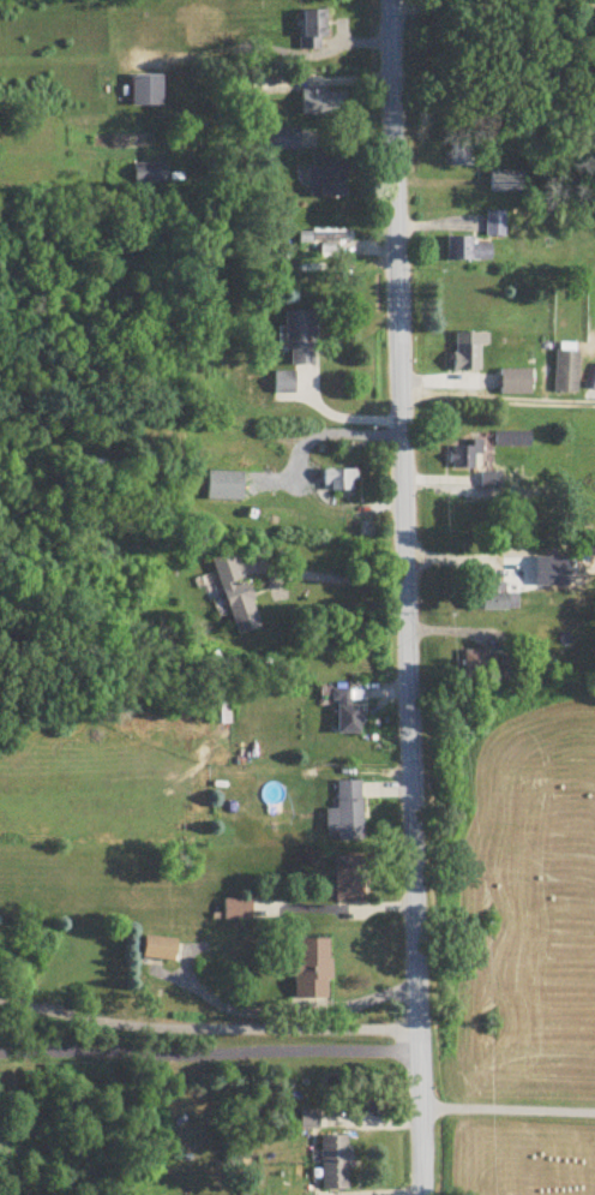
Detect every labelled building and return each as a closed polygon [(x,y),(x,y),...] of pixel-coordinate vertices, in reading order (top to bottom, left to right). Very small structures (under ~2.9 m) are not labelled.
[(301,11),(301,50),(325,50),(325,11),(301,11)] [(163,77),(133,77),(133,108),(163,108),(163,77)] [(344,116),(344,91),(303,91),(303,116),(344,116)] [(299,129),(268,129),(268,151),(299,151),(299,129)] [(450,168),(474,168),(474,154),(486,154),(486,145),(450,145),(450,168)] [(347,157),(310,157),(310,198),(347,198),(347,157)] [(167,184),(167,169),(135,169),(135,184),(167,184)] [(526,194),(526,172),(491,172),(491,194),(526,194)] [(506,212),(486,212),(486,238),(506,238),(506,212)] [(352,246),(352,232),(300,232),(300,246),(352,246)] [(447,238),(447,262),(491,262),(491,246),(475,246),(475,238),(447,238)] [(287,366),(315,366),(315,313),(287,313),(287,366)] [(480,346),(489,346),(489,334),(455,334),(455,372),(480,372),(480,346)] [(579,353),(557,353),(557,395),(579,395),(579,353)] [(533,370),(501,370),(501,396),(533,396),(533,370)] [(275,373),(275,394),(294,394),(294,373),(275,373)] [(496,447),(531,447),(531,432),(496,432),(496,447)] [(479,444),(451,444),(451,469),(479,469),(479,444)] [(356,471),(324,471),(324,491),(356,491),(356,471)] [(244,473),(208,473),(208,502),(243,502),(244,473)] [(563,551),(542,551),(542,577),(563,577),(563,551)] [(236,636),(258,630),(237,552),(214,558),(236,636)] [(504,584),(480,584),(480,611),(517,611),(517,594),(504,594),(504,584)] [(496,679),(496,651),(464,651),(464,679),(496,679)] [(500,657),(500,677),(513,677),(513,657),(500,657)] [(350,691),(336,691),(336,735),(362,735),(362,706),(350,706),(350,691)] [(231,703),(209,703),(209,726),(231,726),(231,703)] [(327,811),(328,841),(362,841),(362,783),(337,783),(337,811),(327,811)] [(336,902),(364,902),(364,857),(336,857),(336,902)] [(252,921),(252,900),(225,900),(225,921),(252,921)] [(174,962),(176,938),(144,936),(143,959),(174,962)] [(331,941),(296,941),(296,1000),(331,1000),(331,941)] [(318,1112),(301,1112),(301,1130),(318,1130),(318,1112)] [(322,1190),(350,1190),(350,1137),(322,1137),(322,1190)]
